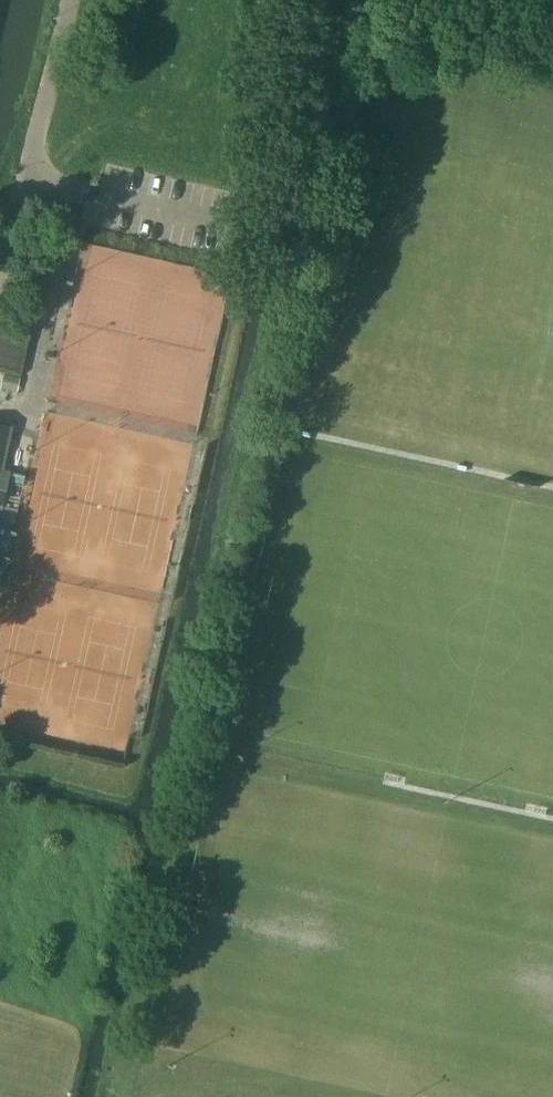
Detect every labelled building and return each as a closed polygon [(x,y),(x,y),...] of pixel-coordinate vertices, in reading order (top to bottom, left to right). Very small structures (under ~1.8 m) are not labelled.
[(26,336),(1,329),(0,334),(0,363),(17,368),(26,336)] [(2,472),(5,473),(6,472),(3,471),(12,428),(0,425),(0,482),(2,472)]
